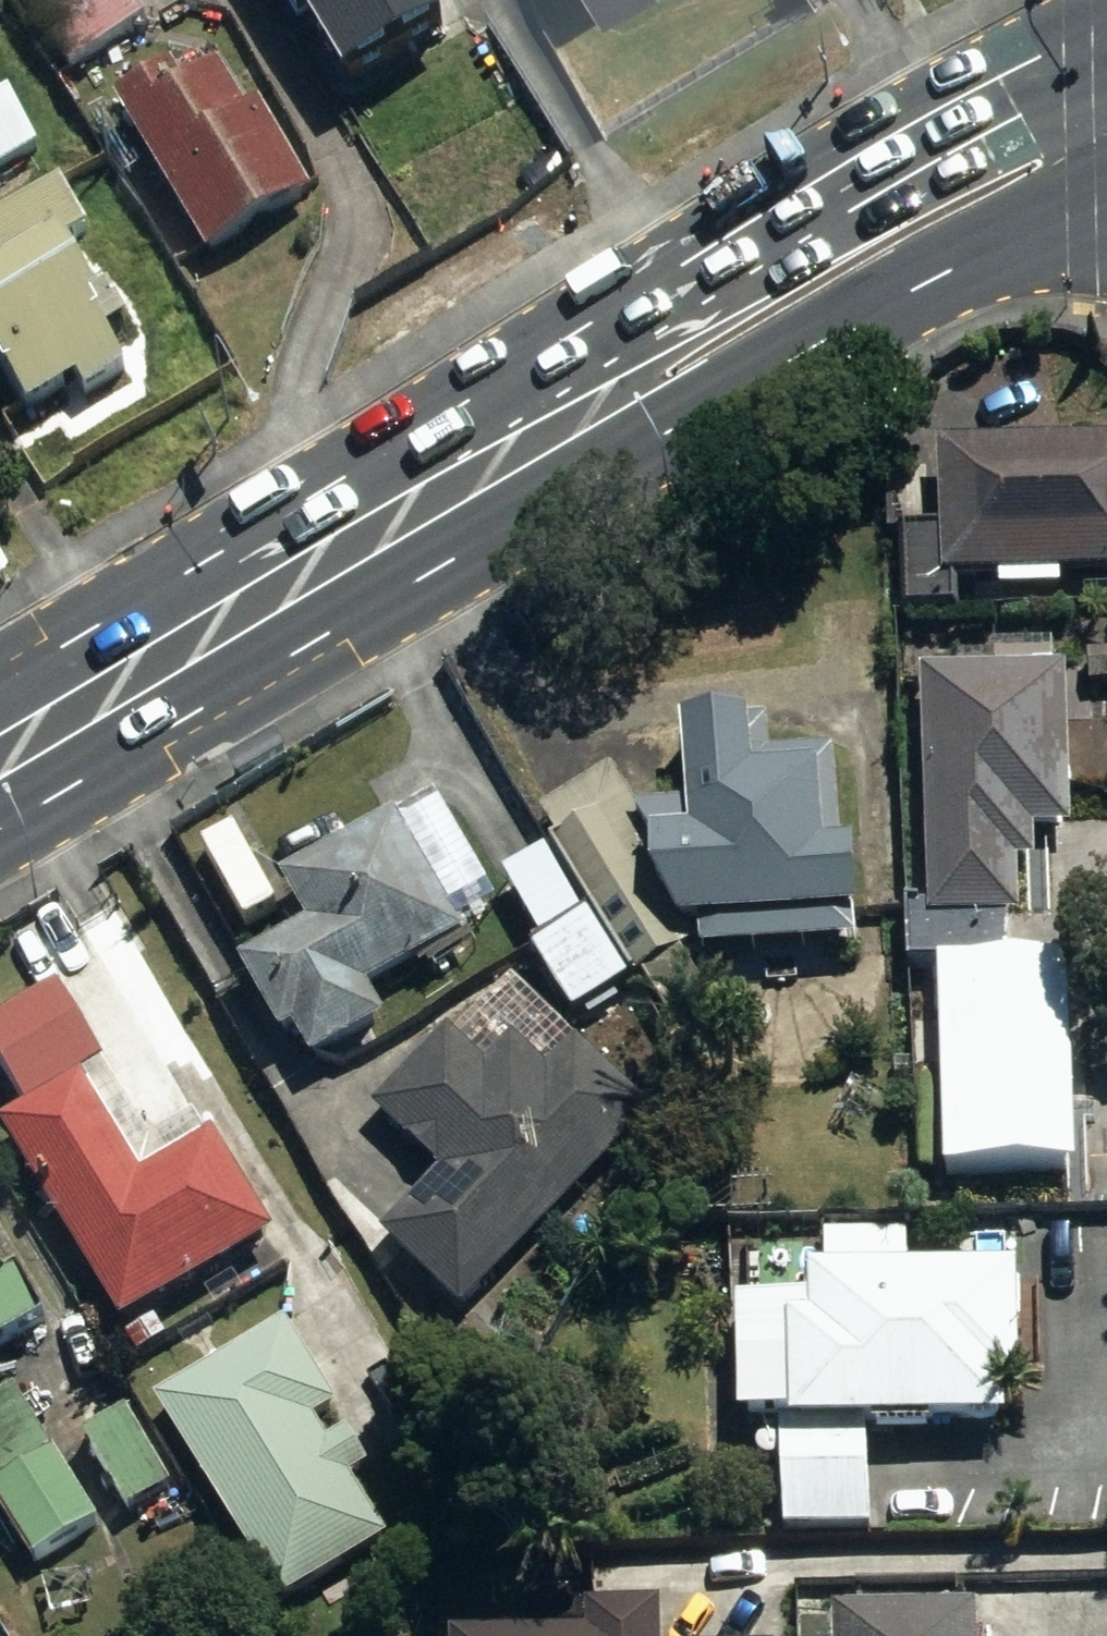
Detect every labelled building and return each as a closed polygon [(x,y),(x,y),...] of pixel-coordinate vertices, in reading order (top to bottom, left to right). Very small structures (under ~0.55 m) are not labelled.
[(76,69),(157,22),(144,0),(36,0),(76,69)] [(366,87),(473,23),(459,0),(313,0),(366,87)] [(612,14),(637,0),(604,0),(612,14)] [(221,51),(127,105),(216,259),(324,197),(272,109),(259,117),(221,51)] [(51,149),(23,101),(0,114),(0,179),(51,149)] [(0,224),(0,246),(19,277),(99,229),(70,182),(0,224)] [(0,296),(0,371),(3,370),(29,413),(35,409),(39,415),(90,384),(97,395),(135,372),(112,314),(120,309),(82,247),(0,296)] [(950,449),(952,526),(905,527),(907,610),(965,608),(964,579),(1008,578),(1008,592),(1070,591),(1070,576),(1106,575),(1106,445),(950,449)] [(0,589),(0,608),(18,597),(9,583),(0,589)] [(1004,671),(929,673),(936,924),(1030,922),(1029,868),(1045,867),(1044,834),(1083,833),(1079,669),(1064,670),(1064,657),(1003,658),(1004,671)] [(693,957),(713,942),(713,957),(871,947),(869,920),(875,920),(871,849),(854,850),(848,757),(783,761),(781,725),(698,730),(703,810),(645,814),(621,772),(548,813),(567,846),(512,877),(551,944),(541,950),(584,1019),(643,978),(647,983),(653,979),(674,1017),(714,995),(693,957)] [(319,929),(252,967),(294,1041),(305,1035),(323,1067),(399,1024),(381,992),(435,961),(444,977),(488,951),(472,923),(507,903),(452,807),(413,830),(406,818),(292,882),(319,929)] [(936,932),(943,1198),(1106,1194),(1106,928),(936,932)] [(12,1125),(132,1327),(286,1236),(223,1132),(150,1175),(91,1078),(115,1064),(68,986),(0,1027),(0,1056),(33,1112),(12,1125)] [(448,1173),(388,1239),(472,1315),(663,1109),(584,1039),(555,1069),(549,1063),(521,1038),(494,1067),(455,1032),(381,1112),(448,1173)] [(817,1301),(749,1303),(752,1421),(790,1420),(793,1534),(878,1532),(876,1429),(1021,1426),(1020,1387),(1033,1387),(1030,1267),(919,1270),(918,1240),(862,1241),(862,1247),(828,1248),(829,1272),(816,1273),(817,1301)] [(41,1565),(104,1527),(1,1358),(58,1323),(31,1279),(20,1286),(0,1249),(0,1499),(41,1565)] [(295,1327),(167,1403),(290,1607),(397,1543),(359,1479),(378,1468),(357,1433),(338,1444),(325,1422),(345,1410),(295,1327)] [(134,1413),(91,1439),(136,1513),(179,1487),(134,1413)] [(467,1635),(672,1635),(670,1602),(595,1604),(596,1632),(467,1635)] [(845,1611),(846,1635),(991,1635),(990,1606),(845,1611)]
